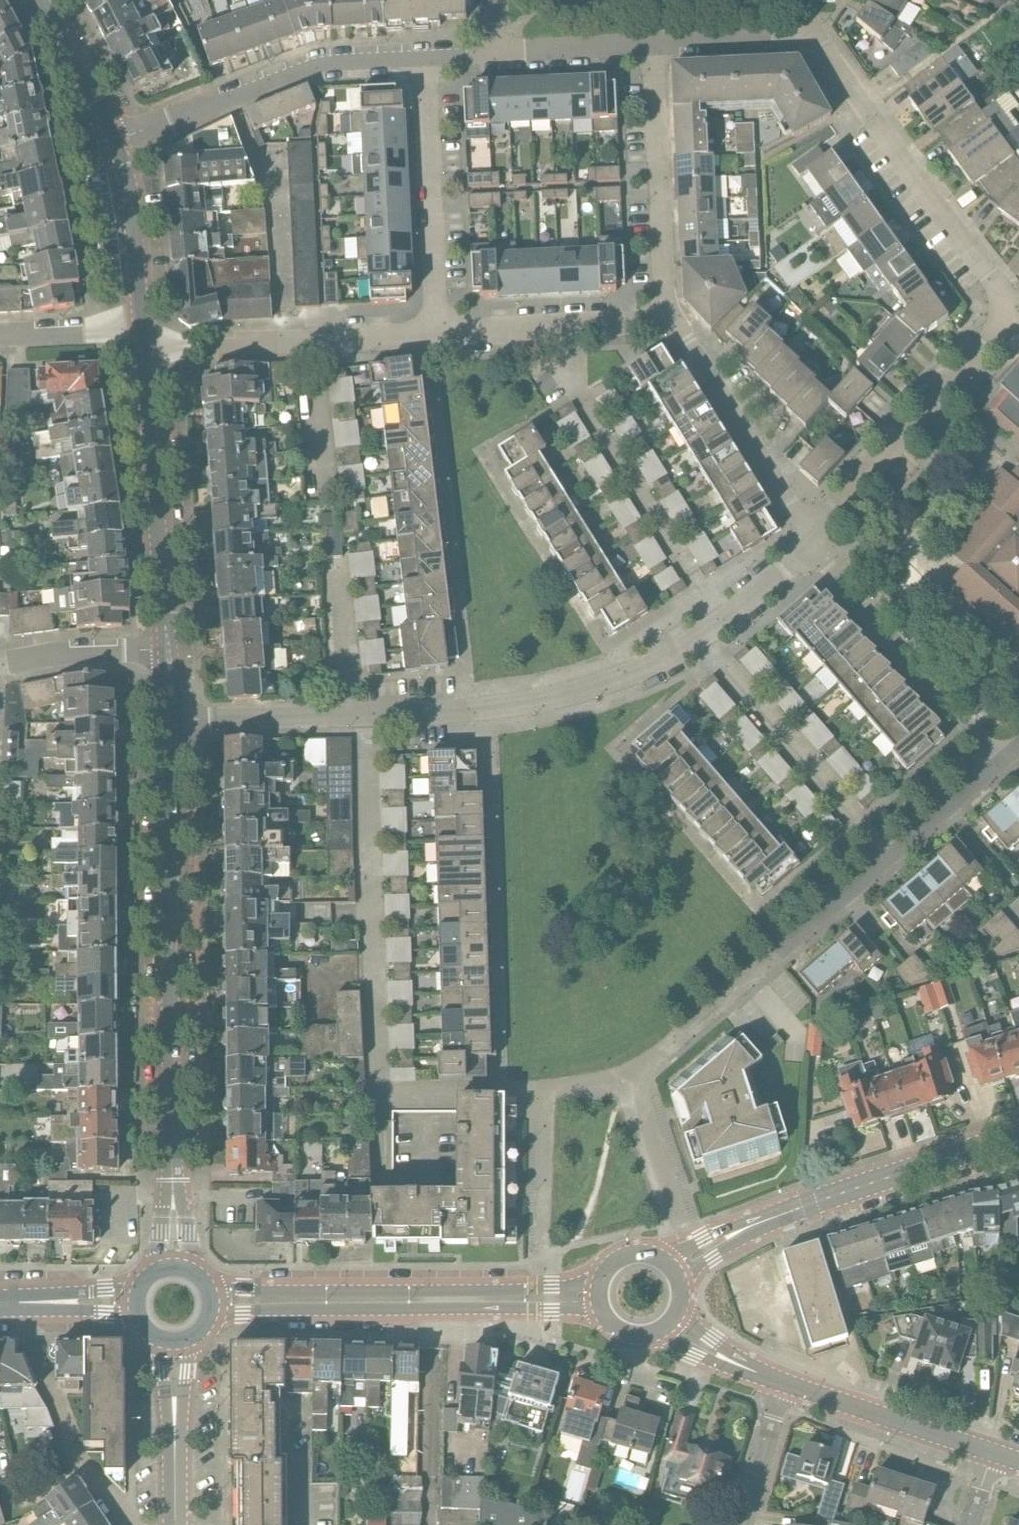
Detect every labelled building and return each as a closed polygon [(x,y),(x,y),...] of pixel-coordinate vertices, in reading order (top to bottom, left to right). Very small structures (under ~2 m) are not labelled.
[(12,14),(4,0),(0,0),(0,20),(12,14)] [(94,17),(129,0),(86,0),(94,17)] [(164,16),(174,11),(168,0),(129,0),(94,17),(108,44),(164,16)] [(297,36),(284,0),(281,0),(267,5),(280,43),(297,36)] [(313,31),(308,0),(284,0),(297,36),(313,31)] [(333,30),(331,0),(308,0),(313,31),(333,30)] [(349,29),(348,0),(331,0),(333,30),(349,29)] [(367,28),(366,0),(348,0),(349,29),(367,28)] [(388,30),(386,0),(366,0),(367,28),(385,27),(385,30),(388,30)] [(414,25),(413,0),(386,0),(388,30),(414,28),(414,25)] [(440,21),(467,20),(467,14),(472,14),(471,0),(413,0),(414,25),(428,25),(429,28),(441,27),(440,21)] [(892,26),(900,32),(905,25),(897,19),(907,3),(901,0),(872,0),(871,1),(870,0),(869,0),(866,4),(894,23),(892,26)] [(857,23),(881,42),(893,52),(905,35),(909,37),(914,30),(905,25),(900,32),(892,26),(894,23),(866,4),(863,8),(865,10),(857,23)] [(262,49),(280,43),(267,5),(249,11),(262,49)] [(245,55),(262,49),(249,11),(232,17),(245,55)] [(21,33),(12,14),(0,20),(0,44),(21,33)] [(120,68),(154,51),(148,41),(170,30),(164,16),(108,44),(120,68)] [(229,61),(245,55),(232,17),(215,23),(229,61)] [(211,67),(229,61),(215,23),(198,30),(211,67)] [(33,55),(21,33),(0,44),(0,72),(33,55)] [(938,51),(923,41),(890,66),(900,79),(938,51)] [(120,68),(132,92),(153,82),(154,84),(173,74),(167,63),(176,59),(168,44),(154,51),(120,68)] [(40,88),(34,57),(33,55),(0,72),(0,90),(5,87),(6,95),(40,88)] [(909,100),(920,115),(962,86),(942,59),(907,85),(914,95),(908,100),(909,101),(909,100)] [(799,60),(723,63),(673,65),(677,157),(709,156),(707,116),(701,116),(701,107),(775,104),(794,138),(831,117),(799,60)] [(593,121),(591,79),(571,80),(573,121),(593,120),(593,121)] [(594,133),(618,132),(616,84),(607,85),(607,79),(591,79),(593,121),(594,133)] [(552,122),(573,121),(571,80),(550,81),(552,122)] [(531,123),(552,122),(550,81),(529,82),(531,123)] [(510,124),(531,123),(529,82),(508,83),(510,124)] [(490,125),(510,124),(508,83),(488,84),(490,125)] [(490,126),(490,125),(488,84),(472,85),(473,91),(464,92),(465,128),(490,126)] [(287,120),(317,107),(308,86),(278,99),(286,119),(287,120)] [(940,129),(949,142),(984,115),(962,86),(920,115),(934,134),(940,129)] [(45,116),(40,88),(6,95),(7,96),(0,97),(0,126),(45,116)] [(362,114),(404,112),(403,97),(397,97),(397,88),(361,90),(362,114)] [(247,111),(255,131),(256,132),(259,130),(286,119),(278,99),(247,111)] [(1018,154),(1018,125),(999,101),(985,112),(1018,154)] [(320,116),(327,116),(331,116),(330,103),(321,104),(322,106),(320,116)] [(364,135),(405,133),(404,112),(362,114),(351,115),(352,135),(364,135)] [(949,154),(964,174),(1004,143),(984,115),(949,142),(954,148),(948,153),(948,154),(949,154)] [(45,116),(0,126),(0,154),(2,153),(51,143),(45,116)] [(318,137),(329,136),(327,116),(320,116),(318,126),(318,137)] [(223,189),(256,186),(232,119),(166,150),(169,194),(223,189)] [(737,156),(756,155),(754,124),(736,125),(737,156)] [(266,146),(259,130),(256,132),(255,131),(252,132),(259,149),(266,146)] [(300,139),(312,139),(312,131),(299,131),(300,139)] [(365,156),(406,154),(405,133),(364,135),(365,156)] [(288,155),(313,154),(312,142),(288,144),(288,155)] [(51,143),(2,153),(5,168),(0,169),(0,182),(56,169),(51,143)] [(995,200),(1018,173),(1018,162),(1004,143),(964,174),(974,187),(979,182),(989,195),(995,200)] [(319,158),(327,157),(327,144),(319,145),(319,158)] [(825,195),(849,178),(841,166),(840,167),(831,154),(826,158),(819,148),(792,167),(800,178),(808,172),(825,195)] [(289,167),(313,166),(313,154),(288,155),(289,167)] [(366,176),(407,174),(406,154),(365,156),(366,176)] [(676,180),(714,178),(713,156),(709,156),(677,157),(675,157),(676,180)] [(756,168),(756,156),(746,156),(746,169),(756,168)] [(327,157),(319,158),(320,171),(328,170),(327,157)] [(289,179),(314,178),(313,166),(289,167),(289,179)] [(596,182),(621,181),(620,168),(596,169),(596,182)] [(62,197),(56,169),(0,182),(0,198),(13,196),(15,206),(62,197)] [(589,183),(596,182),(596,169),(588,169),(589,183)] [(1018,225),(1018,223),(1018,173),(995,200),(1001,204),(997,210),(998,211),(1018,225)] [(367,197),(408,195),(407,174),(366,176),(367,197)] [(468,189),(492,187),(492,174),(468,175),(468,189)] [(492,187),(500,187),(500,174),(492,174),(492,187)] [(542,185),(555,184),(555,176),(542,177),(542,185)] [(555,184),(568,184),(568,176),(555,176),(555,184)] [(747,177),(748,197),(758,197),(757,176),(747,177)] [(290,190),(314,190),(314,178),(289,179),(290,190)] [(513,186),(526,186),(526,178),(513,178),(513,186)] [(679,202),(715,201),(714,178),(676,180),(677,203),(679,202)] [(842,219),(865,202),(856,189),(857,189),(849,178),(825,195),(842,219)] [(321,199),(329,199),(329,186),(321,186),(321,199)] [(598,203),(622,202),(621,188),(597,189),(598,203)] [(171,220),(207,215),(206,203),(224,201),(223,189),(169,194),(171,220)] [(590,203),(598,203),(597,189),(589,190),(590,203)] [(291,202),(315,201),(314,190),(290,190),(291,202)] [(543,200),(556,200),(555,191),(542,192),(543,200)] [(556,200),(569,199),(568,191),(555,191),(556,200)] [(514,202),(527,201),(527,193),(514,194),(514,202)] [(494,208),(501,207),(501,194),(493,195),(494,208)] [(368,218),(409,216),(408,195),(367,197),(368,218)] [(469,209),(494,208),(493,195),(469,196),(469,209)] [(67,224),(62,197),(15,206),(18,219),(0,223),(0,237),(67,224)] [(758,197),(748,197),(748,206),(749,219),(759,219),(758,205),(758,197)] [(329,199),(321,199),(322,212),(330,212),(329,199)] [(291,214),(316,213),(315,201),(291,202),(291,214)] [(680,223),(716,221),(715,201),(679,202),(680,223)] [(842,219),(859,242),(883,225),(875,214),(874,214),(865,202),(842,219)] [(232,225),(266,222),(265,210),(231,213),(232,225)] [(292,226),(316,225),(316,213),(291,214),(292,226)] [(173,244),(220,238),(218,214),(207,215),(171,220),(173,244)] [(369,239),(410,237),(409,216),(368,218),(369,239)] [(759,219),(749,219),(749,225),(745,225),(745,233),(736,233),(737,242),(750,242),(760,241),(759,232),(759,219)] [(681,244),(717,242),(716,221),(680,223),(681,244)] [(233,237),(267,234),(266,222),(232,225),(233,237)] [(73,251),(67,224),(11,236),(14,250),(36,246),(39,258),(73,251)] [(292,238),(317,237),(316,225),(292,226),(292,238)] [(875,266),(899,249),(890,237),(891,236),(883,225),(859,242),(875,266)] [(323,241),(331,240),(331,227),(323,228),(323,241)] [(293,249),(317,248),(317,237),(292,238),(293,249)] [(370,259),(411,257),(410,237),(369,239),(357,239),(358,260),(370,259)] [(209,264),(226,261),(226,251),(222,251),(221,238),(220,238),(173,244),(175,268),(209,264)] [(599,239),(600,251),(602,293),(617,292),(617,286),(626,286),(624,238),(599,239)] [(331,240),(323,241),(324,254),(332,253),(331,240)] [(682,264),(718,263),(717,242),(681,244),(682,264)] [(519,297),(517,256),(516,244),(495,245),(496,256),(498,298),(519,297)] [(293,261),(318,260),(317,248),(293,249),(293,261)] [(892,290),(917,272),(909,261),(908,262),(899,249),(875,266),(892,290)] [(71,287),(80,285),(77,271),(79,270),(76,258),(74,258),(73,251),(39,258),(39,261),(25,264),(30,287),(32,295),(71,287)] [(581,294),(602,293),(600,251),(599,251),(599,252),(579,253),(581,294)] [(560,295),(581,294),(579,253),(558,254),(560,295)] [(539,296),(560,295),(558,254),(537,255),(539,296)] [(519,297),(539,296),(537,255),(517,256),(519,297)] [(483,298),(498,298),(496,256),(472,257),(473,293),(482,292),(483,298)] [(370,280),(412,278),(411,257),(370,259),(371,279),(370,279),(370,280)] [(209,264),(214,283),(219,302),(223,319),(228,319),(228,320),(273,318),(270,258),(226,261),(209,264)] [(294,273),(318,272),(318,260),(293,261),(294,273)] [(712,331),(745,299),(747,298),(732,283),(731,262),(718,263),(682,264),(682,266),(684,266),(685,303),(712,331)] [(751,270),(761,270),(761,262),(751,262),(751,270)] [(177,286),(214,283),(209,264),(175,268),(177,286)] [(295,285),(319,284),(318,272),(294,273),(295,285)] [(893,317),(917,338),(923,333),(925,335),(949,318),(927,288),(928,288),(917,272),(892,290),(903,305),(893,317)] [(325,283),(338,282),(338,274),(325,275),(325,283)] [(754,283),(758,287),(767,279),(767,274),(754,274),(754,283)] [(412,278),(370,280),(371,304),(407,303),(407,294),(413,293),(412,278)] [(338,282),(325,283),(326,307),(340,306),(338,282)] [(178,306),(219,302),(214,283),(177,286),(178,306)] [(295,296),(319,296),(319,284),(295,285),(295,296)] [(30,287),(17,288),(22,314),(36,313),(32,295),(30,287)] [(75,307),(75,306),(71,287),(32,295),(36,313),(55,310),(55,312),(75,307)] [(0,289),(0,314),(9,314),(4,288),(0,289)] [(17,288),(4,288),(9,314),(22,314),(17,288)] [(296,308),(320,307),(319,296),(295,296),(296,308)] [(744,352),(766,330),(772,323),(745,299),(712,331),(725,346),(731,341),(744,352)] [(223,320),(223,319),(219,302),(178,306),(179,321),(191,329),(223,320)] [(876,343),(900,363),(909,353),(908,352),(919,340),(917,338),(893,317),(872,340),(876,343)] [(738,358),(756,374),(782,348),(784,346),(766,330),(744,352),(738,358)] [(879,384),(880,383),(889,372),(890,373),(900,363),(876,343),(857,365),(879,384)] [(648,387),(675,368),(668,356),(672,354),(666,345),(628,369),(642,391),(648,387)] [(772,392),(779,385),(799,365),(800,364),(782,348),(756,374),(754,376),(772,392)] [(380,388),(415,382),(414,376),(426,375),(424,359),(369,366),(372,389),(380,388)] [(660,405),(695,383),(691,376),(690,377),(682,364),(675,368),(648,387),(660,405)] [(271,404),(270,386),(268,365),(212,370),(213,382),(204,382),(207,409),(266,405),(271,404)] [(770,394),(788,410),(815,383),(816,382),(799,365),(779,385),(772,392),(770,394)] [(56,405),(102,397),(97,367),(38,370),(39,371),(40,371),(41,391),(42,406),(56,405)] [(984,412),(1018,444),(1018,367),(1000,388),(1003,391),(984,412)] [(347,377),(346,369),(334,371),(335,379),(335,382),(348,380),(347,377)] [(21,410),(32,408),(30,370),(19,371),(21,407),(21,410)] [(7,408),(21,407),(19,371),(8,371),(7,408)] [(847,420),(857,408),(873,390),(854,373),(831,398),(829,403),(847,420)] [(383,408),(426,403),(425,396),(430,396),(428,381),(415,382),(380,388),(383,408)] [(673,426),(708,404),(704,397),(703,397),(695,385),(696,385),(695,383),(660,405),(673,426)] [(787,412),(806,429),(829,403),(831,398),(815,383),(788,410),(787,412)] [(595,403),(608,394),(603,385),(589,394),(595,403)] [(55,432),(106,423),(102,397),(56,405),(57,418),(53,419),(55,432)] [(339,414),(355,412),(354,404),(354,402),(337,404),(338,406),(339,414)] [(385,430),(428,425),(428,418),(432,417),(430,403),(426,403),(383,408),(385,430)] [(613,419),(614,421),(627,412),(621,403),(608,411),(608,412),(609,412),(613,419)] [(564,422),(578,413),(572,404),(559,413),(564,422)] [(685,446),(721,424),(716,417),(715,418),(708,406),(709,405),(708,404),(673,426),(685,446)] [(209,433),(244,430),(257,429),(256,416),(267,415),(266,405),(207,409),(209,433)] [(356,420),(355,412),(339,414),(340,423),(340,425),(357,423),(356,420)] [(621,418),(633,437),(642,431),(629,412),(621,418)] [(61,459),(111,454),(106,423),(55,432),(50,432),(51,434),(50,434),(51,447),(36,448),(37,461),(61,459)] [(698,467),(733,444),(729,438),(728,438),(720,426),(722,425),(721,424),(685,446),(698,467)] [(388,452),(431,447),(430,440),(435,439),(433,425),(428,425),(385,430),(388,452)] [(511,470),(540,455),(546,450),(533,429),(495,453),(500,461),(504,458),(511,470)] [(211,460),(277,454),(276,443),(267,444),(266,441),(246,443),(244,430),(209,433),(211,460)] [(634,452),(647,444),(641,434),(627,442),(628,444),(634,452)] [(579,458),(592,449),(587,441),(586,440),(573,448),(579,458)] [(826,441),(799,471),(818,488),(845,458),(826,441)] [(638,460),(639,461),(652,453),(647,444),(634,452),(638,460)] [(711,487),(746,465),(742,458),(741,459),(733,446),(734,446),(733,444),(698,467),(711,487)] [(344,458),(360,456),(359,448),(360,448),(359,445),(343,447),(343,450),(344,458)] [(390,474),(434,469),(433,462),(437,461),(436,446),(431,447),(388,452),(390,474)] [(585,467),(598,459),(597,457),(592,449),(579,458),(585,467)] [(65,485),(116,480),(111,454),(61,459),(65,485)] [(213,486),(250,483),(248,470),(269,468),(268,466),(278,465),(277,454),(211,460),(213,486)] [(512,488),(516,495),(551,473),(540,455),(511,470),(505,474),(513,488),(512,488)] [(362,464),(361,464),(360,456),(344,458),(345,466),(345,469),(362,467),(362,464)] [(724,507),(759,485),(755,478),(754,479),(746,467),(747,466),(746,465),(711,487),(724,507)] [(393,496),(436,491),(435,484),(440,483),(438,468),(434,469),(390,474),(393,496)] [(1010,477),(1001,469),(978,494),(988,502),(978,513),(975,510),(952,535),(956,538),(945,550),(965,567),(945,589),(964,607),(967,603),(990,624),(987,627),(1018,656),(1018,468),(1010,477)] [(525,509),(529,515),(564,493),(551,473),(516,495),(517,497),(518,496),(526,508),(525,509)] [(659,493),(672,484),(666,475),(653,483),(653,485),(654,484),(659,493)] [(78,512),(120,508),(116,480),(65,485),(66,495),(69,513),(78,512)] [(604,498),(617,490),(612,482),(613,482),(612,480),(598,489),(604,498)] [(215,511),(272,506),(270,493),(251,495),(250,483),(213,486),(215,511)] [(664,501),(664,502),(678,494),(672,484),(659,493),(664,500),(664,501)] [(772,508),(771,507),(772,507),(767,499),(766,499),(759,487),(760,486),(759,485),(724,507),(736,528),(765,512),(772,508)] [(350,502),(365,500),(364,492),(365,492),(364,489),(348,491),(348,494),(349,494),(350,502)] [(396,518),(439,513),(438,505),(443,505),(441,490),(436,491),(393,496),(396,518)] [(610,508),(624,499),(623,498),(622,498),(617,490),(604,498),(610,508)] [(537,529),(541,536),(577,514),(564,493),(529,515),(530,517),(531,516),(539,528),(537,529)] [(217,538),(254,535),(253,522),(278,520),(277,506),(272,506),(215,511),(217,538)] [(125,534),(120,508),(78,512),(79,524),(53,526),(54,541),(69,540),(125,534)] [(342,525),(358,523),(357,512),(340,514),(341,525),(342,525)] [(398,540),(441,534),(440,527),(445,527),(443,512),(439,513),(396,518),(398,540)] [(744,554),(779,532),(782,530),(776,522),(772,524),(765,512),(736,528),(730,532),(744,554)] [(319,514),(319,528),(337,527),(336,513),(319,514)] [(550,550),(554,556),(590,534),(577,514),(541,536),(542,537),(544,537),(551,549),(550,550)] [(684,533),(697,525),(692,516),(678,524),(679,525),(684,533)] [(630,539),(643,531),(638,523),(637,521),(624,529),(630,539)] [(360,531),(359,531),(358,523),(342,525),(343,536),(360,534),(360,531)] [(689,541),(690,543),(703,534),(697,525),(684,533),(689,541)] [(325,529),(325,557),(340,556),(340,528),(325,529)] [(636,549),(649,540),(648,539),(643,531),(630,539),(636,549)] [(90,563),(127,560),(125,534),(69,540),(70,552),(88,550),(90,563)] [(401,561),(444,556),(443,549),(448,549),(446,534),(441,534),(398,540),(401,561)] [(563,570),(567,577),(602,554),(590,534),(554,556),(555,558),(556,557),(564,569),(563,570)] [(219,564),(279,559),(282,559),(281,550),(270,551),(270,546),(255,547),(254,535),(217,538),(219,564)] [(372,552),(371,544),(355,545),(356,554),(355,554),(356,556),(372,554),(372,552)] [(575,590),(579,597),(615,575),(602,554),(567,577),(568,578),(569,577),(577,589),(575,590)] [(738,554),(712,575),(722,588),(748,566),(738,554)] [(403,583),(447,578),(446,571),(450,570),(449,556),(444,556),(401,561),(403,583)] [(222,605),(263,601),(266,600),(264,573),(265,573),(265,569),(273,568),(273,570),(280,569),(279,559),(219,564),(222,605)] [(76,590),(129,585),(127,560),(90,563),(69,565),(71,591),(76,590)] [(704,578),(718,570),(712,561),(699,569),(704,578)] [(668,570),(667,570),(663,564),(663,563),(663,562),(649,570),(655,580),(669,572),(668,570)] [(8,584),(9,570),(0,570),(0,572),(0,584),(8,584)] [(595,618),(601,614),(628,596),(615,575),(579,597),(580,598),(582,598),(589,610),(588,611),(593,619),(594,618),(595,618)] [(360,589),(376,587),(375,579),(375,576),(358,578),(360,589)] [(406,605),(449,600),(448,593),(453,592),(451,578),(447,578),(403,583),(406,605)] [(668,588),(674,597),(687,589),(682,580),(668,588)] [(79,626),(79,629),(98,628),(98,629),(123,627),(122,613),(131,613),(130,601),(132,601),(131,588),(129,588),(129,585),(76,590),(78,616),(72,616),(73,626),(79,626)] [(377,595),(376,587),(360,589),(361,597),(360,597),(361,600),(378,598),(377,595)] [(793,639),(796,636),(832,604),(834,603),(826,595),(822,599),(814,589),(777,621),(793,639)] [(628,596),(601,614),(609,626),(605,629),(610,637),(648,613),(634,592),(628,596)] [(11,612),(12,595),(0,595),(0,617),(11,618),(11,612)] [(408,627),(444,624),(452,623),(451,615),(456,614),(454,599),(449,600),(406,605),(408,627)] [(224,628),(265,624),(263,601),(222,605),(224,628)] [(796,636),(810,653),(847,621),(848,620),(839,613),(832,604),(796,636)] [(43,633),(54,632),(51,607),(40,608),(43,633)] [(32,635),(43,633),(40,608),(29,609),(32,635)] [(21,636),(32,635),(29,609),(18,611),(21,636)] [(10,638),(21,636),(18,611),(11,612),(11,618),(10,638)] [(365,633),(377,632),(381,631),(380,623),(380,620),(363,622),(364,625),(365,633)] [(810,653),(824,669),(861,638),(862,636),(854,629),(847,621),(810,653)] [(226,652),(271,649),(269,624),(265,624),(224,628),(226,652)] [(403,651),(458,644),(456,630),(444,631),(444,624),(408,627),(400,628),(403,651)] [(366,644),(378,642),(377,632),(365,633),(366,641),(366,644)] [(824,669),(839,686),(875,654),(877,653),(868,646),(861,638),(824,669)] [(406,673),(423,671),(449,668),(448,660),(459,659),(458,644),(403,651),(406,673)] [(228,675),(266,672),(284,671),(282,648),(271,649),(226,652),(228,675)] [(733,659),(739,666),(751,656),(745,648),(733,659)] [(839,686),(853,703),(890,671),(891,670),(882,662),(875,654),(839,686)] [(370,677),(382,675),(381,667),(382,667),(381,664),(369,666),(369,668),(370,677)] [(764,683),(768,688),(781,677),(775,671),(762,682),(763,683),(764,683)] [(853,703),(868,719),(904,688),(905,686),(897,679),(890,671),(853,703)] [(262,699),(261,686),(267,685),(266,672),(228,675),(230,701),(262,699)] [(85,678),(66,678),(69,693),(66,695),(66,724),(114,724),(116,718),(115,711),(114,705),(114,691),(105,691),(105,676),(85,678)] [(701,687),(707,694),(719,683),(713,677),(701,687)] [(772,693),(773,694),(786,684),(781,677),(768,688),(772,693)] [(54,680),(56,696),(66,695),(69,693),(66,678),(54,680)] [(58,704),(56,696),(54,680),(43,683),(48,706),(58,704)] [(36,708),(48,706),(43,683),(32,685),(36,708)] [(25,711),(36,708),(32,685),(20,688),(25,711)] [(868,719),(882,736),(919,704),(920,703),(911,696),(904,688),(868,719)] [(793,717),(797,721),(810,711),(804,704),(791,715),(793,717)] [(882,736),(895,751),(934,719),(926,712),(919,704),(882,736)] [(719,720),(724,726),(737,716),(732,710),(733,710),(732,709),(719,720)] [(797,721),(802,728),(815,717),(810,711),(797,721)] [(643,768),(682,735),(685,732),(669,715),(632,747),(640,756),(636,760),(643,768)] [(724,726),(730,732),(742,721),(741,720),(737,716),(724,726)] [(934,719),(895,751),(892,754),(908,772),(944,740),(936,731),(941,727),(934,719)] [(59,752),(114,751),(114,724),(66,724),(66,738),(48,738),(48,741),(26,741),(26,751),(59,752)] [(18,734),(5,733),(4,763),(16,764),(18,734)] [(651,774),(658,782),(695,751),(682,735),(643,768),(651,774)] [(826,755),(838,744),(833,738),(820,749),(821,751),(821,750),(824,753),(826,755)] [(327,753),(352,753),(352,739),(327,740),(327,753)] [(304,769),(316,769),(315,740),(304,740),(304,769)] [(328,767),(327,753),(327,740),(315,740),(316,769),(328,769),(328,767)] [(227,769),(263,769),(262,741),(226,742),(227,769)] [(748,753),(753,759),(765,748),(761,743),(760,742),(748,753)] [(830,759),(831,761),(844,750),(838,744),(826,755),(830,759)] [(753,759),(758,765),(771,754),(770,753),(765,748),(753,759)] [(23,778),(39,778),(39,762),(43,759),(59,759),(59,752),(48,752),(26,751),(18,751),(17,764),(15,778),(23,778)] [(75,777),(115,777),(114,751),(59,752),(59,759),(59,765),(67,765),(67,778),(75,777)] [(666,791),(673,799),(709,767),(695,751),(658,782),(657,784),(666,791)] [(328,767),(352,767),(352,753),(327,753),(328,767)] [(429,777),(482,775),(482,762),(477,762),(477,753),(428,755),(429,777)] [(387,768),(404,767),(404,756),(387,756),(387,759),(387,765),(387,768)] [(328,781),(352,780),(352,767),(328,767),(328,769),(328,781)] [(680,807),(687,815),(724,784),(709,767),(673,799),(671,800),(680,807)] [(227,797),(275,796),(275,783),(295,783),(294,768),(263,769),(227,769),(227,797)] [(853,787),(854,788),(867,777),(862,771),(856,776),(849,782),(850,783),(853,787)] [(478,790),(483,790),(482,775),(429,777),(430,800),(435,800),(483,799),(483,796),(478,797),(478,790)] [(777,787),(782,792),(794,782),(790,777),(790,776),(789,775),(777,787)] [(67,778),(48,778),(48,789),(73,789),(75,789),(75,777),(67,778)] [(73,805),(115,804),(115,777),(75,777),(75,789),(73,789),(73,805)] [(328,795),(353,794),(352,780),(328,781),(328,795)] [(782,792),(787,799),(800,787),(799,786),(799,787),(794,782),(782,792)] [(694,824),(701,832),(738,800),(724,784),(687,815),(686,817),(694,824)] [(1018,788),(999,805),(1018,829),(1018,789),(1018,788)] [(389,800),(405,800),(405,789),(388,790),(388,792),(389,800)] [(858,803),(864,810),(876,799),(870,792),(858,803)] [(328,809),(353,808),(353,794),(328,795),(328,809)] [(227,826),(276,825),(311,825),(311,812),(282,813),(281,796),(275,796),(227,797),(227,826)] [(436,821),(489,819),(488,805),(483,805),(483,799),(435,800),(436,821)] [(389,811),(405,810),(405,800),(389,800),(389,808),(388,808),(389,811)] [(752,817),(738,800),(701,832),(700,834),(709,841),(716,849),(752,817)] [(62,830),(115,830),(115,804),(73,805),(54,805),(54,814),(61,814),(61,830),(62,830)] [(1018,841),(1018,829),(999,805),(981,820),(988,828),(982,834),(991,845),(997,839),(1007,851),(1018,841)] [(328,822),(353,822),(353,808),(328,809),(328,822)] [(806,819),(811,825),(823,814),(822,814),(819,809),(818,809),(806,819)] [(767,833),(752,817),(716,849),(715,850),(723,857),(730,865),(767,833)] [(437,842),(489,840),(489,827),(484,827),(484,820),(489,819),(436,821),(437,842)] [(826,831),(832,838),(844,827),(838,821),(826,831)] [(328,836),(353,836),(353,822),(328,822),(328,836)] [(227,850),(284,849),(285,836),(276,836),(276,825),(227,826),(227,850)] [(53,853),(115,853),(115,830),(62,830),(62,840),(53,840),(53,853)] [(390,844),(407,843),(406,833),(389,833),(389,836),(390,836),(390,844)] [(738,874),(745,882),(781,850),(767,833),(730,865),(729,867),(738,874)] [(327,850),(353,849),(353,836),(328,836),(327,850)] [(964,888),(983,872),(965,851),(966,850),(957,839),(946,848),(947,849),(938,857),(964,888)] [(437,864),(490,862),(490,848),(485,849),(485,841),(489,841),(489,840),(437,842),(437,864)] [(390,854),(407,854),(407,843),(390,844),(390,852),(390,854)] [(763,897),(779,884),(800,865),(784,848),(781,850),(745,882),(743,883),(751,892),(755,888),(763,897)] [(228,879),(269,879),(274,879),(274,866),(292,866),(292,851),(284,852),(284,849),(227,850),(228,879)] [(328,864),(354,863),(353,849),(327,850),(328,864)] [(66,877),(116,877),(115,853),(53,853),(53,867),(66,867),(66,877)] [(945,904),(964,888),(938,857),(919,873),(945,904)] [(438,885),(491,884),(490,870),(486,870),(485,863),(490,863),(490,862),(437,864),(438,885)] [(348,878),(355,877),(354,863),(328,864),(329,878),(348,878)] [(926,921),(945,904),(919,873),(899,890),(926,921)] [(392,887),(408,887),(408,876),(391,877),(391,879),(392,887)] [(70,901),(116,901),(116,877),(66,877),(53,877),(53,891),(70,891),(70,901)] [(228,905),(281,904),(291,904),(290,890),(269,890),(269,879),(228,879),(228,905)] [(439,907),(492,905),(491,892),(486,892),(486,885),(491,884),(438,885),(439,907)] [(392,898),(408,897),(408,887),(392,887),(392,895),(391,895),(392,898)] [(907,937),(926,921),(899,890),(880,906),(887,915),(881,920),(890,931),(897,925),(907,937)] [(69,928),(116,927),(116,901),(70,901),(68,901),(69,928)] [(228,931),(291,930),(291,924),(291,918),(281,918),(281,904),(228,905),(228,931)] [(440,929),(492,927),(492,913),(487,913),(487,906),(492,906),(492,905),(439,907),(440,929)] [(983,927),(991,936),(1009,921),(1001,911),(983,927)] [(393,930),(409,930),(409,919),(392,920),(392,922),(393,922),(393,930)] [(991,936),(997,943),(1016,929),(1009,921),(991,936)] [(836,944),(854,966),(862,975),(882,958),(864,937),(865,936),(856,925),(845,934),(846,935),(836,944)] [(69,954),(116,953),(116,927),(69,928),(69,940),(69,954)] [(440,950),(493,949),(493,935),(488,935),(488,928),(492,928),(492,927),(440,929),(440,950)] [(1018,949),(1018,932),(1016,929),(997,943),(986,952),(991,959),(1018,949)] [(228,957),(275,957),(282,957),(281,943),(290,943),(293,943),(293,930),(291,930),(228,931),(228,957)] [(393,941),(410,940),(409,930),(393,930),(393,938),(393,941)] [(332,956),(359,956),(358,942),(332,943),(332,956)] [(799,975),(818,997),(854,966),(836,944),(799,975)] [(441,972),(494,970),(493,957),(489,957),(488,949),(493,949),(440,950),(441,972)] [(57,980),(117,979),(116,953),(69,954),(69,955),(78,955),(79,966),(57,966),(57,980)] [(904,963),(921,983),(934,978),(913,955),(904,963)] [(229,983),(269,982),(297,982),(297,971),(275,971),(275,957),(228,957),(229,983)] [(395,974),(411,973),(411,963),(394,963),(394,966),(395,974)] [(921,983),(904,963),(894,971),(907,987),(921,983)] [(442,994),(495,992),(494,978),(489,978),(489,971),(494,971),(494,970),(441,972),(442,994)] [(36,980),(50,980),(50,971),(36,971),(36,980)] [(395,984),(411,984),(411,973),(395,974),(395,981),(394,981),(395,984)] [(80,1005),(117,1005),(117,979),(57,980),(57,993),(79,993),(78,1005),(80,1005)] [(932,985),(941,1011),(956,1006),(947,980),(932,985)] [(229,1008),(270,1008),(269,982),(229,983),(229,1008)] [(941,1011),(932,985),(917,990),(926,1016),(941,1011)] [(443,1015),(495,1013),(495,1000),(490,1000),(490,993),(495,993),(495,992),(442,994),(443,1015)] [(303,1060),(351,1060),(364,1059),(361,994),(332,996),(334,1027),(301,1028),(301,1060),(303,1060)] [(68,1040),(117,1039),(117,1005),(80,1005),(80,1025),(50,1025),(49,1040),(68,1040)] [(396,1017),(412,1016),(412,1006),(395,1006),(395,1009),(396,1009),(396,1017)] [(229,1035),(270,1034),(270,1008),(229,1008),(229,1035)] [(443,1037),(496,1035),(496,1022),(491,1022),(490,1014),(495,1014),(495,1013),(443,1015),(443,1037)] [(396,1027),(413,1027),(412,1016),(396,1017),(396,1025),(396,1027)] [(823,1027),(810,1025),(806,1056),(820,1058),(823,1027)] [(1018,1075),(1018,1043),(1014,1028),(1002,1032),(1000,1025),(989,1029),(991,1036),(1005,1080),(1018,1075)] [(981,1088),(1005,1080),(991,1036),(979,1040),(975,1029),(963,1033),(966,1043),(965,1044),(968,1055),(966,1056),(974,1079),(978,1078),(981,1088)] [(229,1060),(270,1060),(270,1034),(229,1035),(229,1060)] [(667,1085),(669,1087),(674,1093),(671,1096),(683,1131),(705,1112),(711,1130),(685,1138),(696,1171),(705,1168),(708,1176),(709,1178),(782,1154),(779,1144),(788,1141),(778,1108),(757,1115),(745,1077),(763,1062),(741,1036),(733,1043),(726,1034),(667,1085)] [(444,1058),(487,1058),(497,1058),(496,1043),(491,1043),(491,1036),(496,1036),(496,1035),(443,1037),(444,1058)] [(776,1051),(779,1048),(784,1044),(777,1035),(769,1042),(776,1051)] [(57,1066),(117,1065),(117,1039),(68,1040),(68,1053),(58,1053),(57,1066)] [(914,1064),(927,1104),(952,1096),(948,1085),(952,1084),(945,1063),(943,1064),(938,1048),(922,1053),(925,1060),(914,1064)] [(397,1060),(414,1060),(414,1049),(397,1050),(397,1052),(397,1060)] [(927,1104),(914,1064),(910,1051),(899,1055),(902,1067),(890,1071),(892,1075),(904,1112),(927,1104)] [(439,1058),(440,1081),(493,1079),(492,1065),(487,1065),(487,1058),(444,1058),(439,1058)] [(285,1078),(304,1078),(301,1060),(270,1060),(229,1060),(230,1089),(267,1089),(267,1078),(285,1078)] [(397,1071),(414,1070),(414,1060),(397,1060),(398,1068),(397,1068),(397,1071)] [(879,1120),(904,1112),(892,1075),(879,1079),(874,1063),(863,1066),(865,1075),(867,1083),(879,1120)] [(69,1092),(118,1091),(117,1065),(57,1066),(56,1066),(56,1077),(39,1077),(38,1091),(69,1092)] [(856,1127),(879,1120),(867,1083),(857,1086),(854,1075),(839,1080),(844,1096),(842,1096),(849,1118),(852,1116),(856,1127)] [(230,1116),(275,1116),(275,1103),(273,1103),(273,1089),(267,1089),(230,1089),(230,1116)] [(69,1117),(118,1117),(118,1091),(69,1092),(69,1102),(69,1117)] [(505,1244),(505,1170),(505,1098),(457,1098),(457,1194),(457,1244),(505,1244)] [(230,1142),(267,1142),(275,1142),(275,1116),(230,1116),(230,1142)] [(81,1142),(118,1142),(118,1117),(69,1117),(51,1117),(51,1127),(72,1128),(72,1131),(82,1131),(81,1142)] [(49,1182),(68,1182),(68,1171),(78,1171),(78,1172),(83,1173),(83,1172),(118,1172),(118,1142),(81,1142),(78,1142),(78,1143),(68,1143),(68,1159),(66,1159),(66,1165),(62,1165),(62,1169),(50,1169),(49,1182)] [(297,1182),(297,1167),(284,1167),(284,1158),(271,1158),(267,1157),(267,1142),(230,1142),(230,1173),(273,1173),(273,1185),(274,1185),(274,1186),(297,1185),(297,1182)] [(26,1243),(26,1204),(16,1204),(17,1167),(0,1167),(0,1243),(26,1243)] [(323,1244),(349,1244),(349,1195),(336,1195),(336,1174),(322,1173),(322,1183),(323,1244)] [(366,1237),(374,1237),(372,1195),(371,1182),(349,1181),(349,1195),(349,1244),(366,1244),(366,1237)] [(49,1202),(50,1243),(51,1243),(51,1241),(73,1241),(73,1245),(94,1245),(94,1183),(68,1182),(49,1182),(49,1202)] [(297,1244),(323,1244),(322,1183),(297,1182),(297,1185),(297,1244)] [(1018,1225),(1018,1182),(996,1189),(999,1236),(999,1242),(1014,1237),(1011,1228),(1018,1226),(1018,1225)] [(267,1244),(297,1244),(297,1185),(274,1186),(273,1206),(259,1206),(259,1235),(257,1236),(256,1237),(254,1240),(254,1241),(254,1244),(256,1247),(259,1248),(262,1249),(263,1248),(266,1246),(267,1244)] [(984,1236),(999,1236),(996,1189),(971,1193),(974,1245),(976,1244),(976,1243),(985,1242),(984,1236)] [(969,1246),(974,1245),(971,1193),(942,1202),(956,1246),(969,1241),(969,1246)] [(440,1244),(457,1244),(457,1194),(372,1195),(374,1237),(374,1244),(386,1244),(386,1253),(396,1253),(396,1244),(430,1244),(430,1253),(440,1253),(440,1244)] [(26,1243),(50,1243),(49,1202),(26,1202),(26,1204),(26,1243)] [(956,1247),(956,1246),(942,1202),(918,1210),(933,1253),(937,1268),(944,1266),(940,1253),(956,1247)] [(915,1259),(933,1253),(918,1210),(896,1217),(912,1267),(915,1276),(920,1274),(915,1259)] [(894,1272),(912,1267),(896,1217),(875,1224),(894,1282),(897,1281),(894,1272)] [(891,1282),(894,1282),(875,1224),(848,1233),(864,1282),(889,1274),(891,1282)] [(843,1289),(864,1282),(848,1233),(827,1240),(843,1289)] [(794,1287),(828,1276),(819,1244),(784,1255),(794,1287)] [(799,1318),(837,1306),(828,1276),(794,1287),(798,1301),(794,1303),(799,1318)] [(837,1306),(799,1318),(808,1349),(847,1336),(837,1306)] [(1003,1334),(1018,1340),(1018,1318),(1002,1313),(1003,1334)] [(911,1357),(935,1365),(947,1327),(911,1316),(893,1318),(899,1337),(915,1343),(911,1357)] [(977,1321),(977,1360),(977,1363),(993,1362),(993,1336),(997,1336),(996,1316),(977,1316),(977,1321)] [(963,1359),(977,1360),(977,1321),(960,1321),(957,1331),(947,1327),(935,1365),(959,1373),(963,1359)] [(46,1408),(47,1408),(36,1389),(38,1389),(25,1357),(18,1357),(18,1343),(1,1343),(0,1368),(0,1408),(36,1408),(28,1409),(29,1427),(53,1426),(46,1408)] [(355,1399),(366,1400),(368,1347),(365,1347),(363,1344),(355,1343),(353,1347),(342,1346),(341,1401),(341,1420),(351,1421),(351,1408),(354,1408),(355,1399)] [(91,1381),(126,1381),(126,1374),(124,1374),(124,1344),(59,1344),(59,1345),(53,1346),(49,1350),(50,1359),(54,1363),(59,1363),(59,1382),(91,1381)] [(238,1466),(239,1495),(239,1522),(239,1524),(284,1524),(284,1522),(284,1494),(283,1465),(283,1464),(277,1464),(277,1435),(277,1408),(273,1408),(273,1390),(286,1390),(286,1380),(287,1345),(232,1345),(233,1466),(238,1466)] [(286,1394),(314,1395),(315,1345),(287,1345),(286,1380),(286,1390),(286,1394)] [(329,1400),(341,1401),(342,1346),(315,1345),(314,1395),(314,1403),(313,1431),(327,1432),(327,1417),(328,1417),(329,1400)] [(491,1422),(495,1391),(497,1366),(498,1354),(486,1353),(486,1350),(484,1347),(476,1346),(473,1349),(473,1351),(469,1351),(467,1367),(462,1366),(459,1392),(462,1392),(458,1424),(490,1428),(491,1422)] [(380,1384),(393,1384),(394,1348),(368,1347),(366,1400),(366,1408),(380,1409),(380,1384)] [(394,1348),(393,1384),(392,1457),(407,1458),(409,1395),(419,1395),(420,1348),(394,1348)] [(497,1366),(495,1391),(510,1396),(510,1397),(511,1397),(505,1421),(544,1433),(561,1377),(519,1365),(517,1371),(497,1366)] [(92,1403),(92,1425),(92,1447),(113,1447),(113,1474),(126,1474),(126,1425),(126,1403),(126,1381),(91,1381),(92,1403)] [(601,1441),(603,1436),(593,1433),(595,1425),(605,1392),(590,1388),(591,1387),(577,1383),(567,1417),(566,1416),(564,1426),(582,1432),(582,1431),(591,1434),(585,1455),(586,1455),(578,1483),(588,1486),(601,1441)] [(611,1446),(649,1457),(660,1423),(636,1416),(640,1401),(627,1397),(623,1410),(618,1423),(608,1420),(603,1436),(601,1441),(612,1444),(611,1446)] [(681,1465),(677,1478),(719,1489),(725,1469),(728,1470),(732,1458),(685,1445),(692,1416),(679,1412),(666,1462),(681,1465)] [(807,1444),(797,1477),(827,1486),(821,1506),(837,1510),(845,1486),(829,1481),(838,1454),(807,1444)] [(593,1470),(588,1489),(597,1492),(604,1469),(594,1467),(593,1470)] [(872,1507),(895,1515),(906,1480),(877,1471),(871,1490),(855,1485),(848,1509),(869,1516),(872,1507)] [(543,1514),(483,1497),(484,1478),(475,1478),(442,1477),(441,1510),(481,1511),(480,1524),(541,1524),(543,1514)] [(392,1478),(391,1502),(421,1503),(424,1490),(422,1478),(392,1478)] [(906,1480),(895,1515),(924,1524),(936,1490),(906,1480)] [(94,1505),(77,1481),(39,1507),(46,1517),(35,1524),(65,1524),(94,1505)] [(94,1505),(65,1524),(108,1524),(94,1505)]
